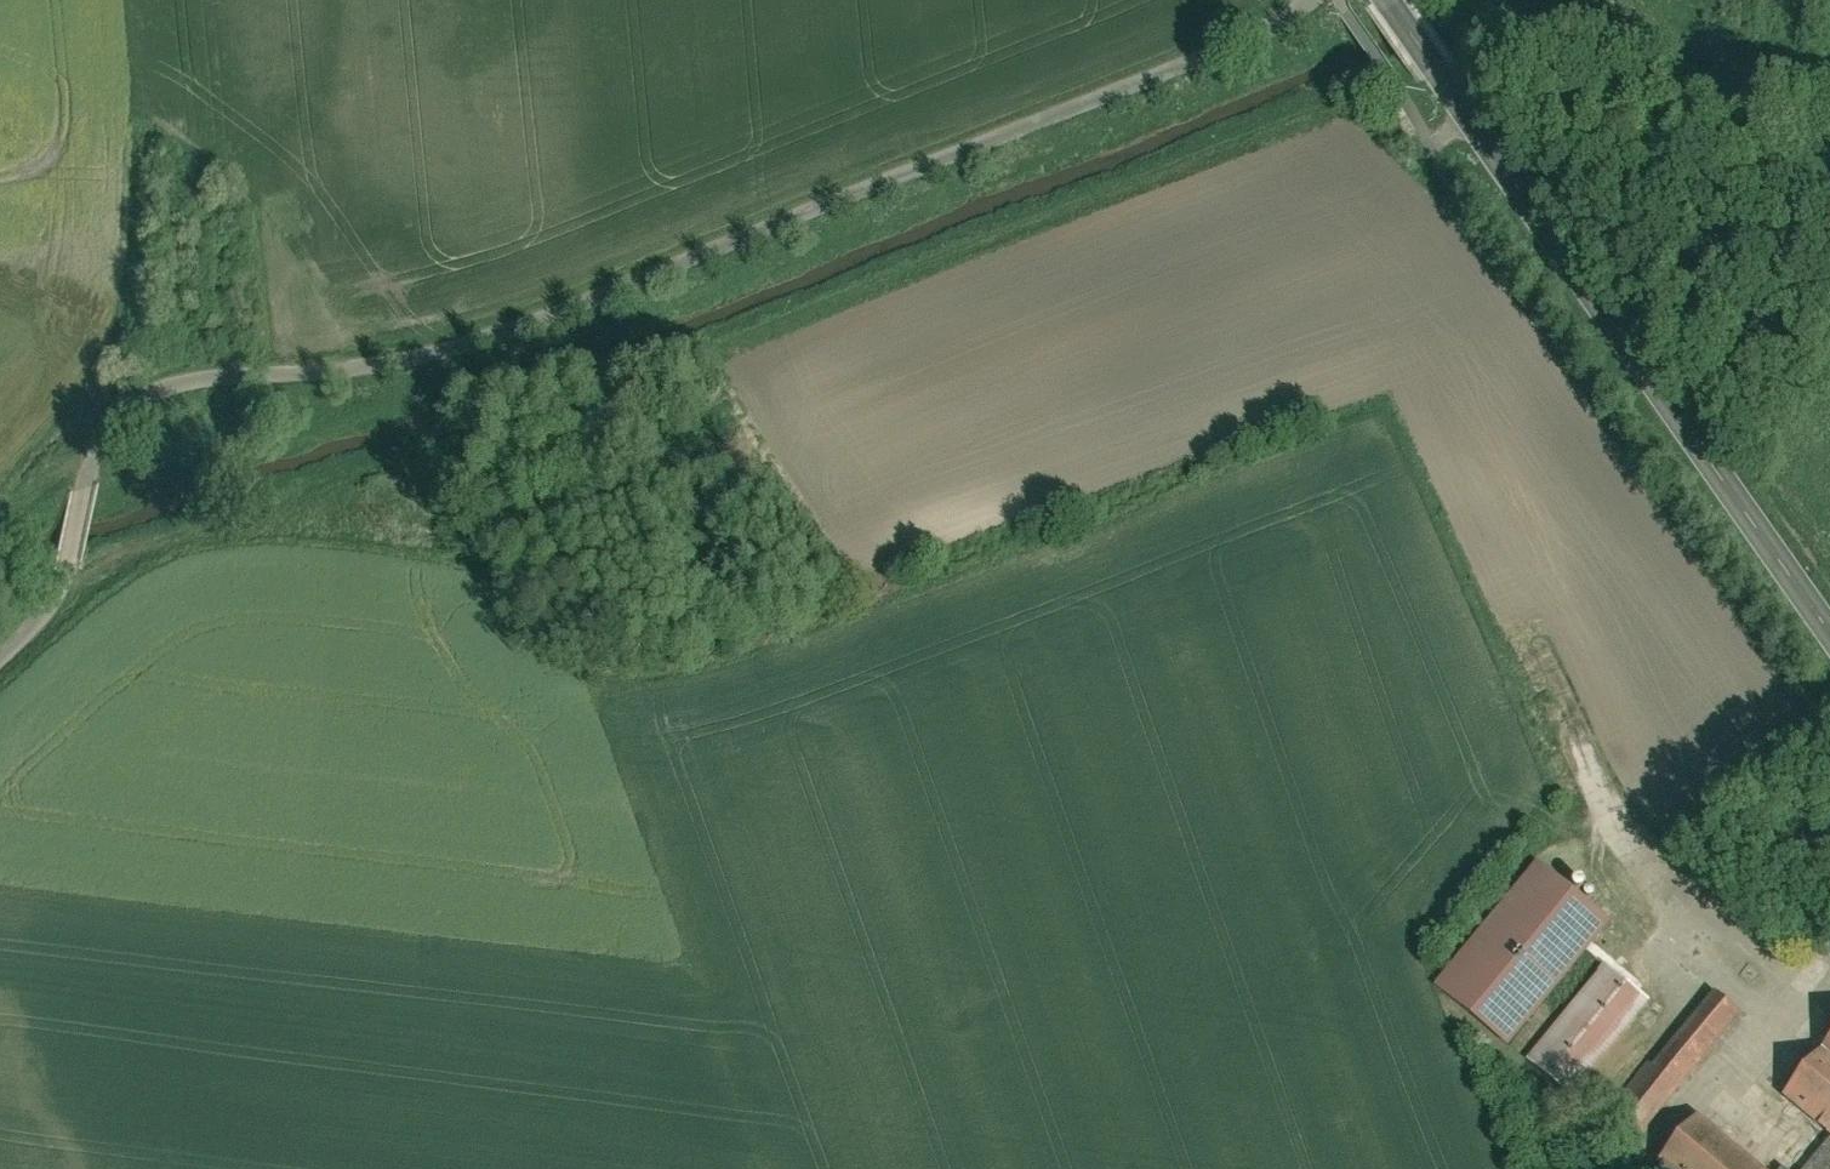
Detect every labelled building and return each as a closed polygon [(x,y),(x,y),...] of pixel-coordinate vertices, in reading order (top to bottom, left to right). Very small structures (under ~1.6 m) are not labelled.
[(1537,858),(1435,980),(1509,1041),(1611,920),(1537,858)] [(1606,960),(1530,1054),(1575,1090),(1650,996),(1606,960)] [(1708,987),(1620,1096),(1650,1120),(1738,1011),(1708,987)] [(1823,1049),(1785,1095),(1829,1132),(1829,1055),(1823,1049)] [(1701,1117),(1660,1167),(1662,1168),(1765,1168),(1701,1117)] [(1808,1168),(1829,1168),(1829,1141),(1808,1168)]
